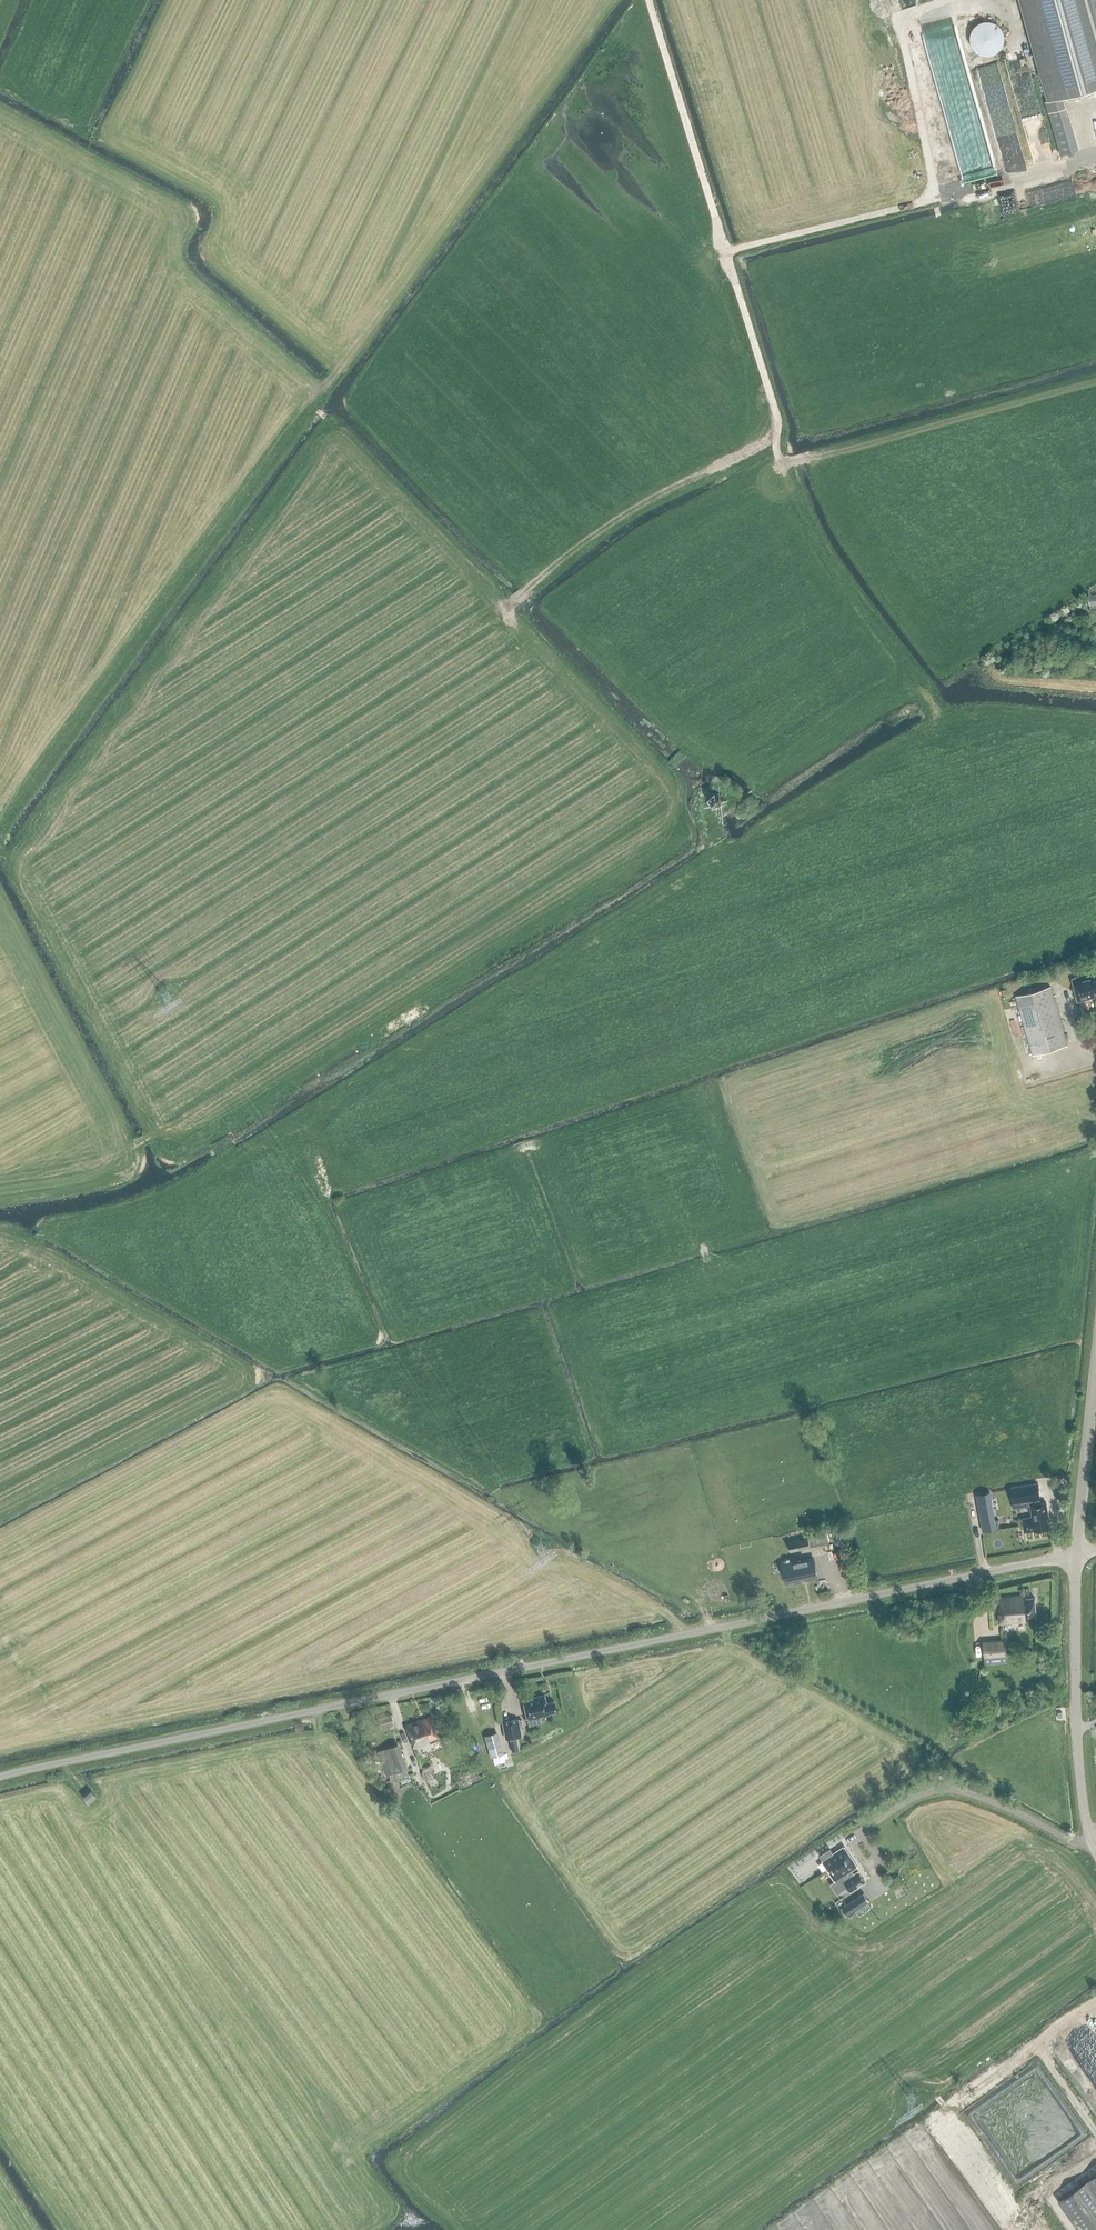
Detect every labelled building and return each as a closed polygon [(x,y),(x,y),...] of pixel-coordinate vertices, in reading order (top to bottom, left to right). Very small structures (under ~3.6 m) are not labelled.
[(1051,103),(1046,104),(1060,155),(1077,151),(1063,97),(1095,88),(1095,0),(1022,0),(1051,103)] [(1003,49),(994,20),(967,28),(976,58),(1003,49)] [(962,109),(973,156),(991,151),(980,105),(962,109)] [(717,809),(723,806),(724,799),(721,794),(713,793),(709,797),(709,803),(712,807),(717,809)] [(1077,999),(1095,995),(1094,994),(1095,993),(1095,971),(1095,970),(1076,975),(1073,980),(1077,999)] [(1015,992),(1030,1051),(1065,1042),(1050,983),(1015,992)] [(1013,1508),(1028,1506),(1030,1506),(1032,1517),(1022,1518),(1024,1532),(1034,1530),(1034,1531),(1048,1529),(1046,1517),(1048,1516),(1046,1503),(1039,1504),(1038,1499),(1040,1499),(1038,1484),(1010,1488),(1012,1503),(1013,1508)] [(976,1495),(982,1531),(996,1529),(990,1492),(976,1495)] [(807,1535),(808,1538),(790,1542),(792,1551),(811,1547),(829,1544),(827,1531),(807,1535)] [(795,1560),(780,1563),(782,1575),(785,1574),(787,1586),(816,1580),(813,1561),(796,1564),(795,1560)] [(1002,1612),(1001,1612),(1001,1620),(1003,1620),(1003,1621),(1026,1620),(1026,1618),(1036,1617),(1035,1597),(1027,1598),(1027,1595),(1001,1597),(1002,1612)] [(985,1641),(986,1655),(1009,1653),(1008,1639),(985,1641)] [(522,1698),(526,1719),(548,1715),(548,1713),(557,1712),(554,1700),(547,1702),(545,1694),(522,1698)] [(389,1715),(378,1719),(381,1728),(392,1724),(389,1715)] [(405,1725),(413,1750),(425,1745),(425,1744),(430,1742),(430,1743),(438,1740),(430,1717),(405,1725)] [(522,1736),(519,1719),(503,1722),(506,1739),(522,1736)] [(493,1757),(495,1764),(505,1761),(503,1754),(504,1754),(497,1732),(484,1736),(491,1758),(493,1757)] [(516,1740),(510,1742),(512,1751),(518,1750),(516,1740)] [(387,1776),(398,1771),(400,1776),(407,1773),(405,1768),(407,1768),(398,1743),(377,1751),(387,1776)] [(81,1795),(85,1801),(93,1795),(89,1789),(81,1795)] [(822,1872),(827,1869),(835,1881),(841,1877),(844,1881),(843,1881),(850,1891),(865,1882),(858,1871),(854,1874),(852,1870),(857,1867),(844,1846),(833,1853),(830,1849),(820,1855),(823,1861),(818,1865),(822,1872)] [(868,1901),(864,1893),(841,1908),(846,1916),(868,1901)] [(1060,2201),(1080,2229),(1095,2229),(1095,2176),(1060,2201)]
